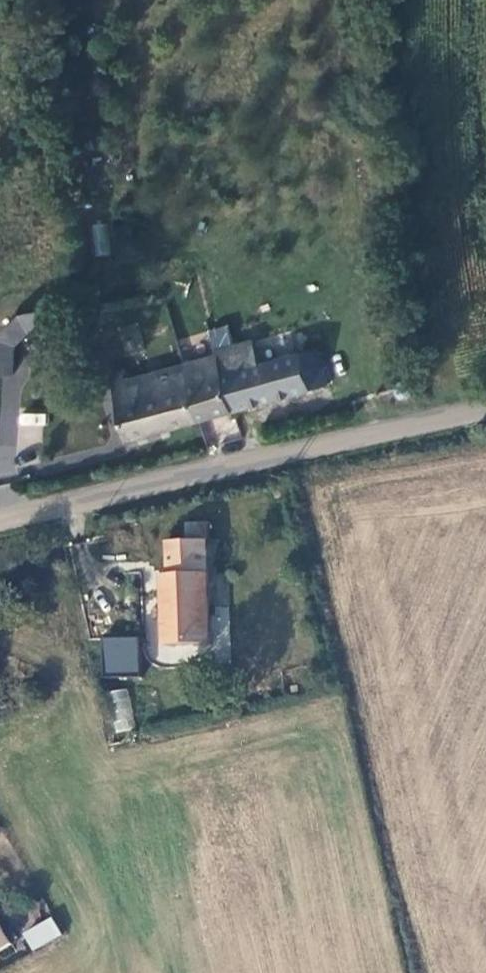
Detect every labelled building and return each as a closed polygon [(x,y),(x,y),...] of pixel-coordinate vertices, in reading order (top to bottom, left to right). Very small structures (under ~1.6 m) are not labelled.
[(121,329),(125,349),(141,346),(137,326),(121,329)] [(223,367),(220,354),(130,378),(128,368),(112,373),(130,440),(329,384),(319,343),(260,358),(223,367)] [(223,367),(260,358),(258,343),(220,354),(223,367)] [(397,397),(402,401),(410,399),(412,394),(411,390),(408,386),(404,384),(398,386),(396,392),(397,397)] [(19,411),(18,424),(45,426),(46,414),(19,411)] [(161,575),(162,645),(209,644),(204,540),(170,541),(169,575),(161,575)] [(217,577),(215,603),(227,604),(229,578),(217,577)] [(214,607),(211,668),(228,669),(231,608),(214,607)] [(137,674),(138,638),(104,637),(103,673),(137,674)] [(108,691),(111,732),(134,730),(130,689),(108,691)] [(21,933),(31,951),(61,935),(51,917),(21,933)] [(9,946),(0,932),(0,952),(9,946)]
